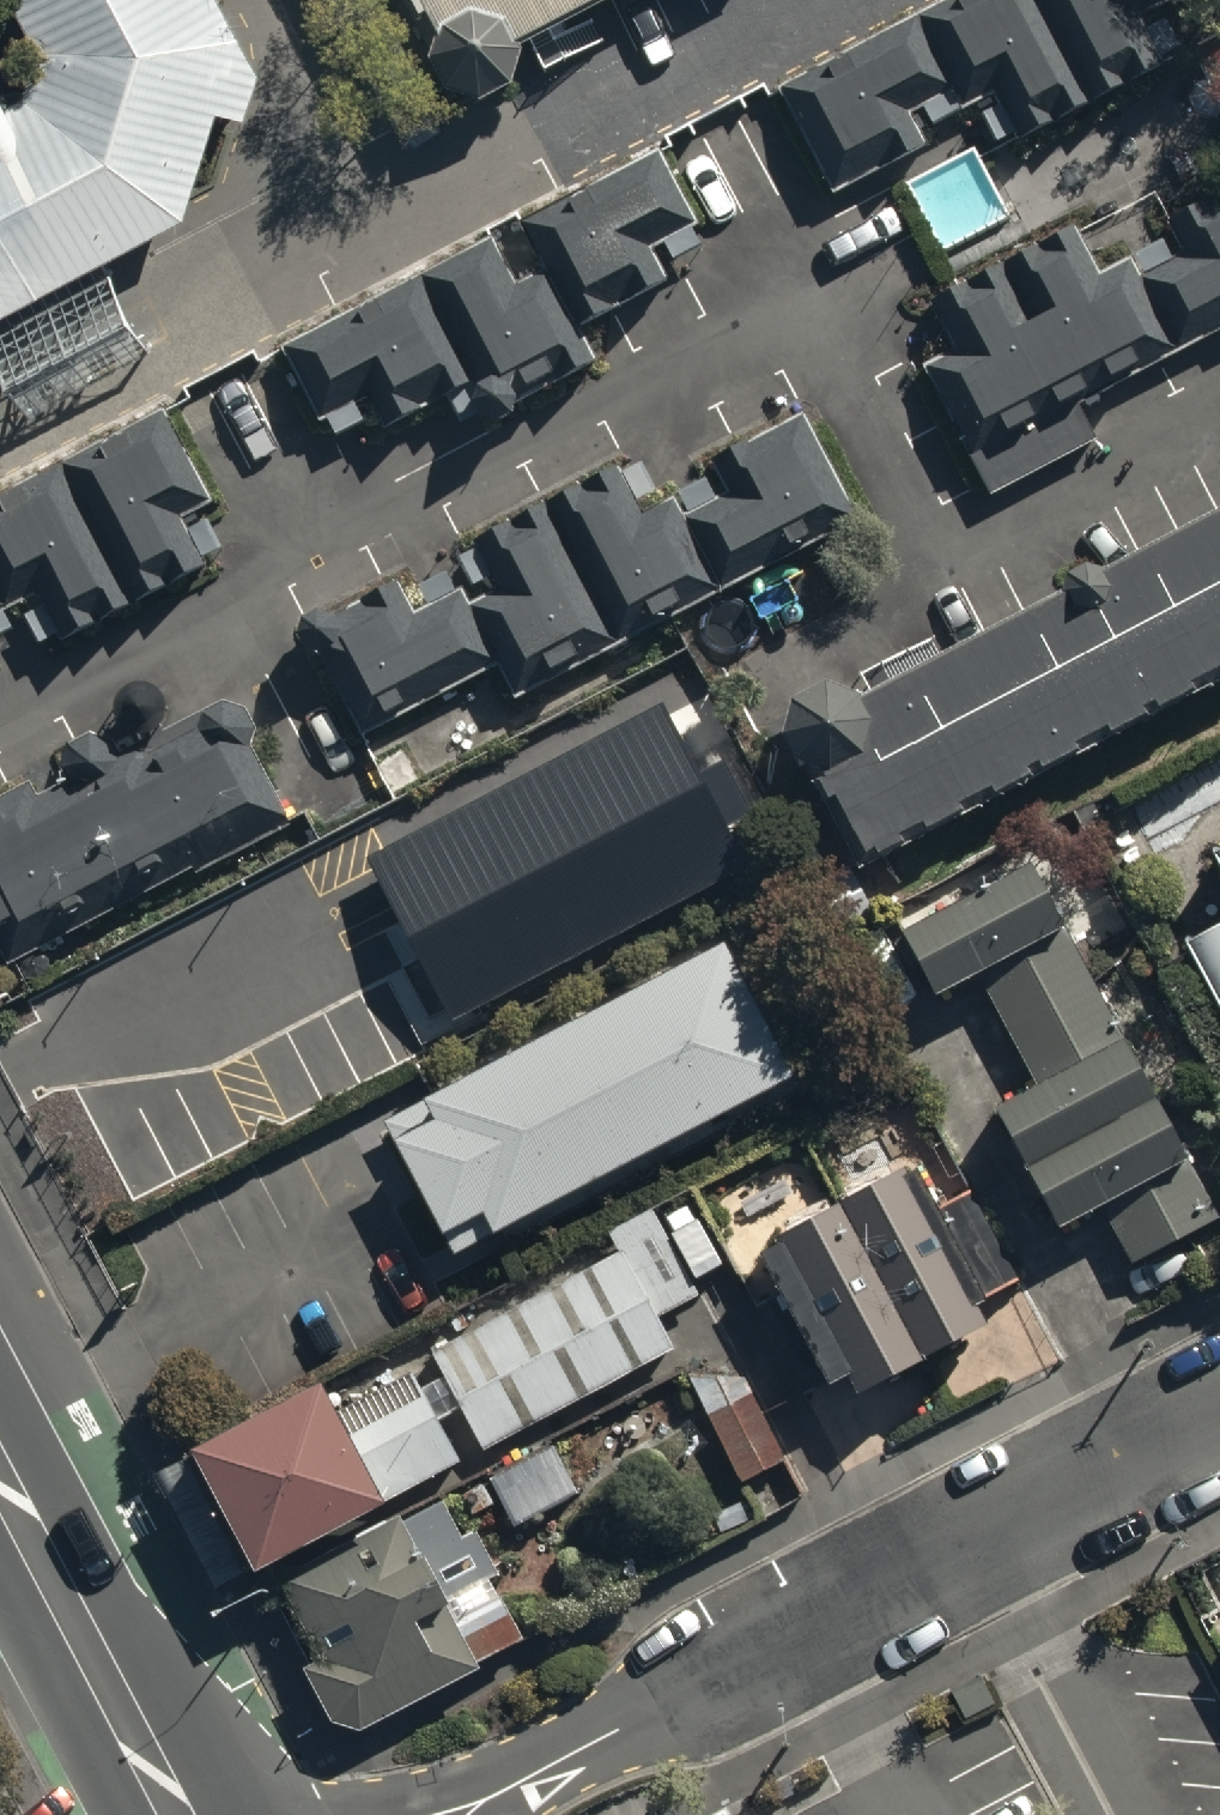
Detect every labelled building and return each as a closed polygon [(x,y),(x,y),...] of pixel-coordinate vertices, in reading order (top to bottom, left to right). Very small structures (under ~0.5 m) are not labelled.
[(190,212),(251,38),(230,0),(23,0),(48,47),(0,72),(0,307),(190,212)] [(428,48),(428,62),(444,94),(476,102),(509,84),(520,47),(610,0),(404,0),(428,48)] [(775,86),(832,195),(923,147),(905,112),(952,88),(962,107),(992,92),(1017,139),(1165,62),(1141,15),(1170,0),(940,0),(775,86)] [(574,330),(666,281),(649,250),(696,225),(655,149),(515,223),(538,267),(516,279),(491,233),(279,344),(318,419),(366,394),(382,425),(446,391),(466,430),(592,364),(574,330)] [(1076,403),(1219,328),(1219,203),(1169,229),(1184,257),(1142,279),(1129,254),(1097,271),(1072,224),(928,299),(955,350),(925,366),(990,490),(1093,437),(1076,403)] [(163,408),(0,494),(0,608),(36,589),(62,639),(205,564),(182,520),(214,503),(163,408)] [(513,700),(856,519),(803,419),(719,463),(734,491),(683,518),(673,499),(640,517),(615,472),(477,545),(502,592),(469,609),(460,591),(414,615),(395,578),(327,615),(317,611),(301,618),(295,633),(300,645),(322,657),(364,735),(494,666),(513,700)] [(857,868),(1219,677),(1219,507),(1104,570),(1083,561),(1062,571),(1062,590),(856,695),(824,682),(788,700),(777,735),(792,758),(808,774),(857,868)] [(290,823),(249,743),(254,728),(247,709),(222,699),(165,731),(165,710),(161,695),(150,685),(137,681),(126,684),(118,692),(112,705),(113,717),(121,727),(136,735),(140,741),(115,755),(106,740),(86,733),(67,744),(62,767),(69,780),(36,797),(28,781),(0,795),(0,946),(10,966),(290,823)] [(660,703),(366,857),(451,1018),(745,864),(660,703)] [(1209,850),(1219,870),(1219,845),(1209,850)] [(1024,857),(897,924),(936,997),(978,974),(1035,1083),(992,1106),(1057,1229),(1098,1208),(1128,1264),(1214,1219),(1024,857)] [(1180,942),(1219,1015),(1219,920),(1180,942)] [(791,1073),(720,940),(381,1121),(452,1254),(791,1073)] [(970,1301),(1015,1276),(969,1191),(939,1207),(916,1164),(754,1250),(777,1293),(754,1305),(801,1392),(842,1371),(853,1392),(982,1324),(970,1301)] [(619,1253),(432,1354),(483,1449),(674,1347),(658,1317),(739,1273),(691,1184),(606,1230),(619,1253)] [(320,1379),(189,1449),(254,1570),(459,1460),(410,1370),(336,1410),(320,1379)] [(686,1373),(741,1483),(788,1460),(745,1375),(686,1373)] [(489,1478),(514,1525),(573,1493),(548,1447),(489,1478)] [(360,1727),(517,1645),(482,1578),(495,1571),(474,1532),(462,1539),(438,1492),(274,1579),(313,1653),(295,1662),(327,1722),(360,1727)] [(1202,1616),(1219,1651),(1219,1606),(1202,1616)]
